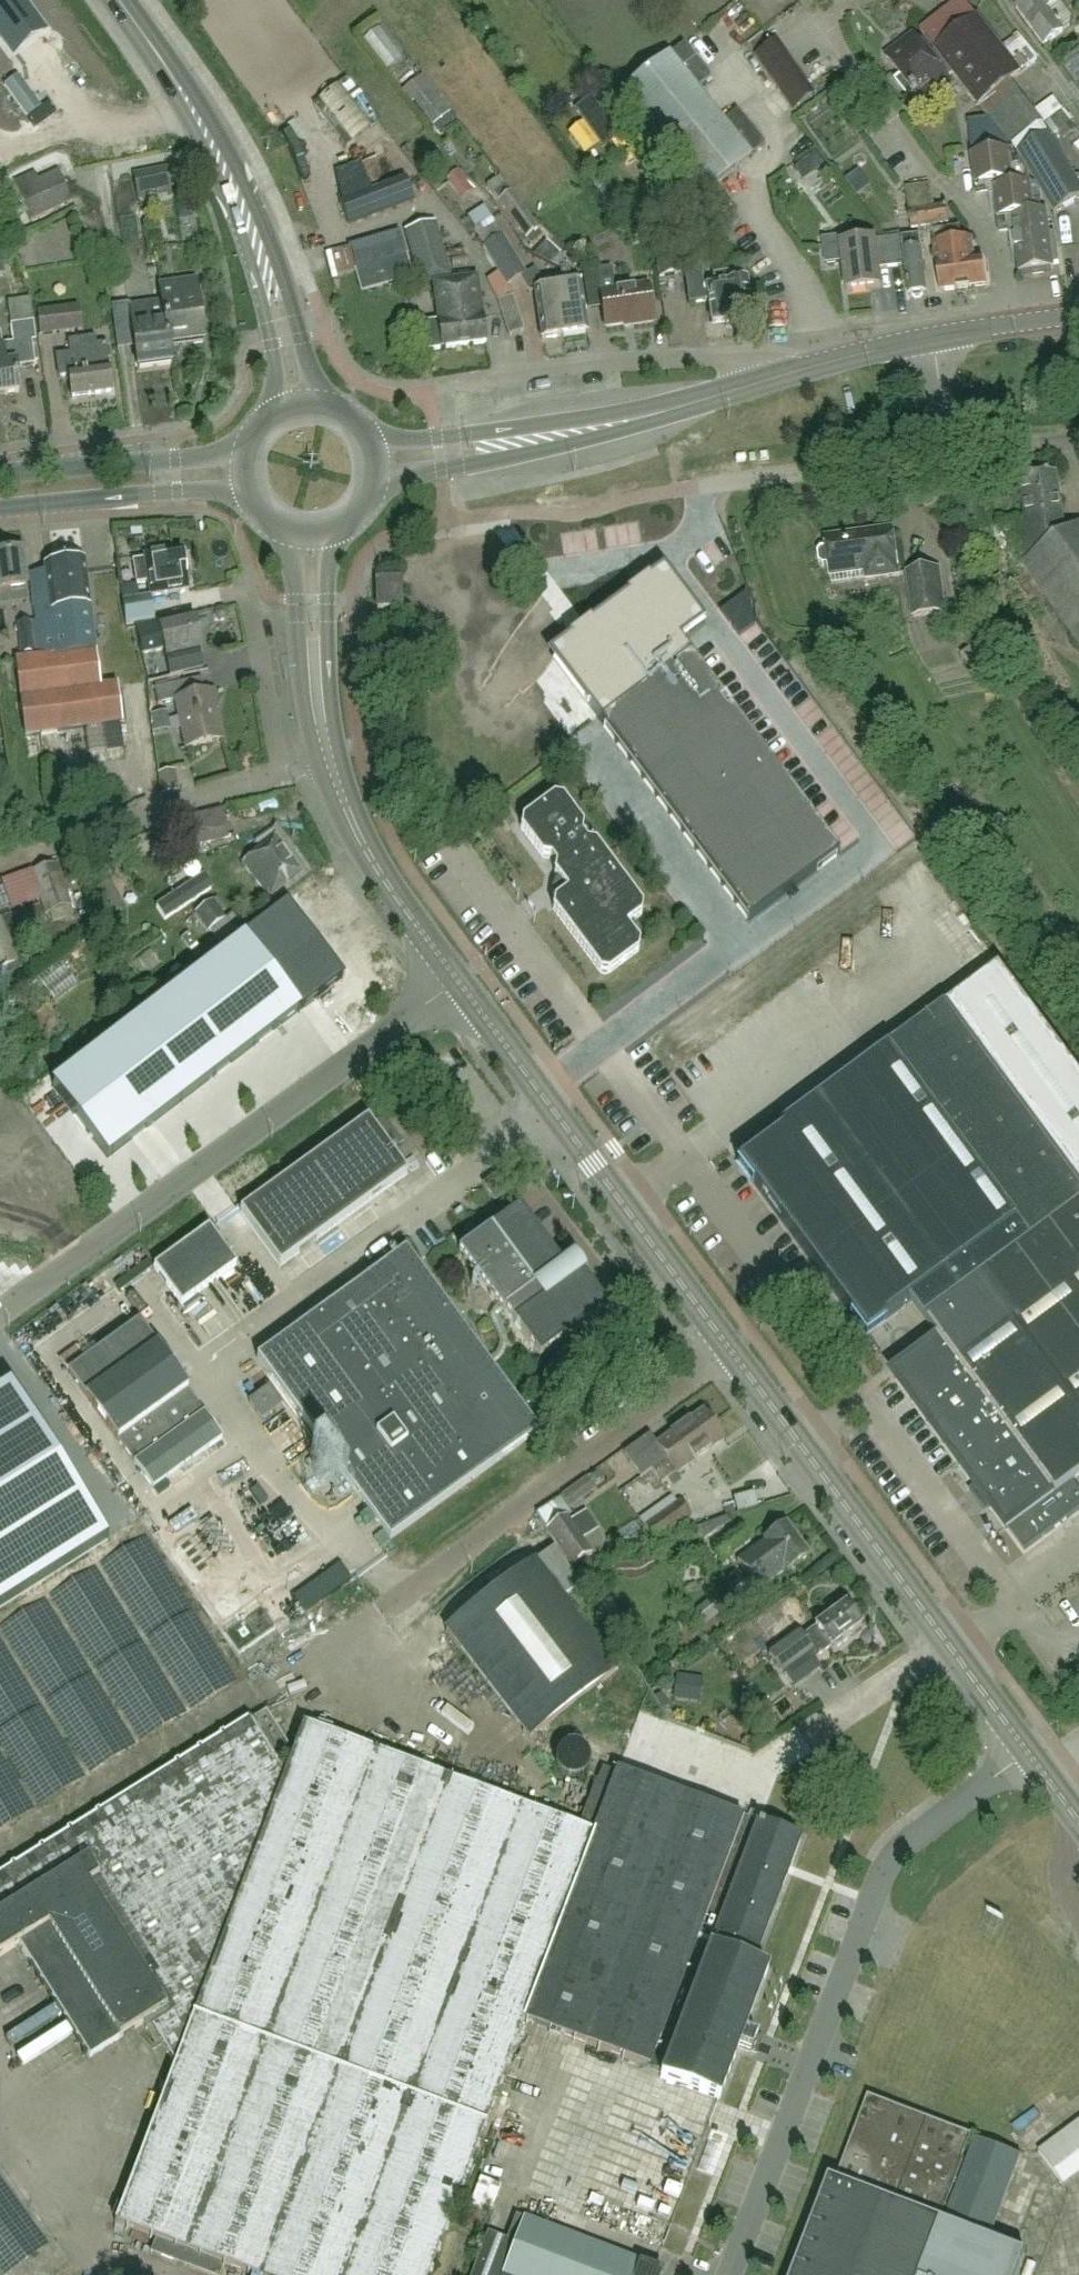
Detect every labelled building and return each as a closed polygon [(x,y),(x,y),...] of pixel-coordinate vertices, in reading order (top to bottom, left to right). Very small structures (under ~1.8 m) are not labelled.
[(1,39),(34,15),(23,0),(0,0),(0,38),(1,39)] [(1018,9),(1045,48),(1065,34),(1063,32),(1071,27),(1072,17),(1063,4),(1060,0),(1031,0),(1018,9)] [(1020,73),(1012,63),(1000,48),(976,17),(934,49),(978,106),(1010,80),(1020,73)] [(1020,73),(1038,59),(1016,34),(1013,36),(1014,38),(1000,48),(1012,63),(1020,73)] [(901,77),(894,82),(914,108),(905,115),(907,117),(950,83),(913,35),(885,57),(901,77)] [(775,44),(754,60),(794,114),(815,99),(775,44)] [(724,122),(697,89),(711,78),(685,45),(622,94),(703,196),(765,146),(737,111),(724,122)] [(402,90),(411,102),(433,86),(424,73),(402,90)] [(1043,122),(1010,80),(978,106),(1011,148),(1043,122)] [(339,87),(322,103),(359,142),(375,126),(339,87)] [(1053,127),(1070,117),(1062,103),(1044,114),(1053,127)] [(1040,191),(1054,214),(1078,199),(1078,185),(1049,135),(1018,153),(1040,191)] [(974,158),(976,173),(978,193),(996,191),(1001,231),(1015,230),(1020,273),(1054,268),(1054,265),(1060,264),(1056,234),(1050,235),(1047,213),(1043,214),(1040,191),(1018,153),(974,158)] [(817,155),(796,170),(804,182),(825,167),(817,155)] [(138,199),(171,193),(166,169),(133,175),(138,199)] [(31,221),(72,202),(58,171),(17,190),(31,221)] [(929,183),(905,187),(911,230),(948,225),(946,206),(932,208),(929,183)] [(496,202),(524,240),(540,229),(512,191),(496,202)] [(649,220),(658,277),(678,273),(673,243),(668,243),(664,217),(649,220)] [(473,230),(483,247),(482,248),(505,286),(525,272),(503,235),(502,236),(491,218),(473,230)] [(435,222),(404,231),(421,286),(433,284),(439,322),(422,324),(425,349),(442,348),(442,349),(486,343),(478,278),(470,279),(469,274),(451,277),(435,222)] [(1078,247),(1078,245),(1075,224),(1066,226),(1070,249),(1078,247)] [(960,228),(933,233),(936,253),(933,256),(934,262),(937,264),(937,266),(975,261),(972,242),(962,243),(960,228)] [(862,235),(824,240),(827,264),(843,262),(847,292),(881,287),(879,271),(902,268),(898,238),(863,242),(862,235)] [(904,252),(910,297),(913,296),(916,299),(922,299),(924,295),(927,295),(921,236),(903,239),(904,252)] [(937,266),(941,293),(987,287),(984,260),(975,261),(937,266)] [(563,287),(561,287),(564,313),(558,314),(561,336),(587,333),(580,280),(571,281),(569,268),(561,269),(562,280),(563,287)] [(597,270),(583,272),(589,311),(602,309),(605,328),(634,325),(635,326),(654,323),(649,287),(600,293),(597,270)] [(735,273),(714,275),(715,287),(701,289),(699,272),(684,274),(688,304),(708,302),(711,325),(731,322),(732,329),(752,326),(746,282),(736,284),(735,273)] [(395,273),(366,280),(371,298),(400,290),(395,273)] [(558,314),(564,313),(561,287),(563,287),(562,280),(549,282),(550,289),(535,291),(542,339),(561,336),(558,314)] [(169,347),(171,347),(204,343),(196,281),(160,286),(162,304),(164,304),(169,347)] [(513,296),(498,302),(509,336),(525,331),(513,296)] [(19,391),(16,366),(34,364),(31,341),(35,340),(32,322),(31,322),(28,300),(8,302),(13,343),(0,344),(0,394),(19,391)] [(173,364),(171,347),(169,347),(164,304),(162,304),(131,308),(139,369),(173,364)] [(78,305),(35,311),(39,335),(82,330),(78,305)] [(56,356),(58,376),(68,375),(71,397),(111,392),(105,344),(96,345),(95,339),(68,342),(70,354),(56,356)] [(1027,521),(1020,522),(1026,562),(1065,534),(1057,473),(1039,476),(1021,479),(1027,521)] [(1023,564),(1078,644),(1078,524),(1065,534),(1026,562),(1023,564)] [(893,528),(826,538),(827,548),(822,549),(819,553),(820,563),(824,566),(829,565),(831,576),(866,572),(867,580),(900,575),(893,528)] [(25,588),(21,551),(0,554),(0,591),(25,588)] [(181,551),(144,557),(144,560),(133,562),(137,584),(148,582),(150,597),(187,591),(181,551)] [(100,688),(86,587),(83,561),(44,566),(45,573),(30,575),(41,656),(16,659),(26,734),(121,722),(116,686),(100,688)] [(941,568),(905,573),(912,617),(947,612),(941,568)] [(569,640),(555,661),(749,921),(839,855),(679,640),(703,623),(663,569),(650,579),(648,577),(645,579),(647,582),(644,584),(643,583),(633,590),(634,591),(631,593),(629,591),(626,594),(627,596),(592,622),(590,620),(587,622),(589,625),(586,627),(581,622),(571,629),(576,635),(573,637),(571,634),(567,637),(569,640)] [(376,579),(377,607),(400,607),(399,579),(376,579)] [(739,636),(755,624),(747,592),(721,611),(739,636)] [(153,621),(151,606),(149,598),(122,602),(126,625),(153,621)] [(141,654),(163,649),(170,677),(200,670),(197,653),(201,652),(193,615),(135,627),(141,654)] [(18,624),(21,653),(36,651),(33,623),(18,624)] [(190,681),(155,689),(159,704),(176,701),(187,748),(223,740),(216,710),(219,710),(215,692),(194,697),(190,681)] [(521,820),(520,828),(540,856),(549,858),(554,865),(553,873),(560,882),(557,885),(555,893),(558,896),(553,900),(551,909),(598,972),(607,974),(636,952),(638,943),(625,926),(640,915),(641,907),(595,843),(586,841),(581,835),(582,826),(562,798),(553,797),(521,820)] [(224,821),(195,827),(199,844),(228,838),(224,821)] [(302,874),(276,838),(243,862),(243,863),(215,884),(239,918),(268,897),(269,898),(302,874)] [(44,915),(49,913),(52,922),(74,915),(70,906),(71,906),(56,862),(29,872),(44,915)] [(204,875),(157,907),(166,921),(214,889),(204,875)] [(194,913),(208,932),(226,918),(213,900),(194,913)] [(53,1090),(106,1160),(340,979),(287,910),(53,1090)] [(16,961),(8,915),(0,917),(0,964),(16,961)] [(1000,967),(948,1006),(947,1005),(889,1047),(890,1049),(736,1162),(864,1336),(911,1301),(941,1342),(895,1376),(1008,1528),(1008,1527),(1025,1549),(1078,1509),(1078,1491),(1072,1481),(1078,1475),(1078,1074),(1000,967)] [(240,1212),(280,1267),(407,1174),(368,1120),(240,1212)] [(541,1359),(607,1311),(607,1310),(582,1275),(584,1274),(573,1260),(563,1267),(520,1209),(462,1251),(541,1359)] [(153,1267),(181,1305),(235,1265),(208,1227),(153,1267)] [(405,1251),(259,1359),(391,1540),(538,1432),(405,1251)] [(253,1278),(232,1290),(251,1321),(271,1309),(253,1278)] [(206,1329),(216,1346),(233,1337),(223,1319),(206,1329)] [(223,1438),(140,1322),(114,1340),(109,1333),(101,1339),(106,1346),(88,1359),(79,1347),(61,1359),(154,1488),(223,1438)] [(0,1394),(0,1609),(109,1540),(12,1387),(0,1394)] [(270,1388),(251,1402),(264,1419),(283,1406),(270,1388)] [(644,1456),(654,1469),(715,1424),(704,1409),(657,1444),(658,1445),(644,1456)] [(726,1439),(715,1424),(654,1469),(663,1482),(678,1471),(679,1473),(726,1439)] [(679,1500),(643,1525),(656,1542),(692,1517),(679,1500)] [(566,1517),(547,1530),(571,1566),(590,1553),(566,1517)] [(767,1541),(764,1543),(737,1563),(759,1592),(789,1569),(790,1571),(811,1555),(787,1522),(765,1539),(767,1541)] [(757,1545),(747,1530),(724,1547),(734,1561),(757,1545)] [(620,1669),(565,1597),(579,1586),(552,1551),(448,1631),(530,1738),(620,1669)] [(815,1658),(830,1647),(832,1650),(849,1638),(847,1636),(860,1626),(844,1604),(801,1636),(798,1633),(767,1655),(781,1673),(811,1652),(815,1658)] [(595,1835),(303,1725),(285,1774),(276,1759),(288,1751),(290,1746),(267,1712),(0,1878),(0,1957),(20,1945),(89,2057),(148,2022),(175,2066),(116,2222),(157,2238),(151,2252),(213,2274),(220,2274),(225,2263),(256,2274),(430,2274),(526,2019),(595,1835)] [(562,1747),(559,1749),(557,1751),(555,1755),(554,1760),(555,1764),(555,1767),(557,1771),(560,1774),(563,1776),(567,1778),(571,1778),(574,1778),(578,1777),(583,1775),(585,1772),(588,1769),(588,1765),(589,1762),(589,1759),(588,1755),(586,1752),(584,1749),(582,1747),(579,1745),(576,1744),(572,1744),(565,1745),(562,1747)] [(770,1972),(754,1966),(801,1840),(751,1820),(747,1819),(619,1770),(614,1782),(607,1779),(603,1791),(610,1793),(595,1835),(526,2019),(664,2072),(662,2079),(720,2100),(740,2048),(750,2052),(756,2037),(746,2033),(770,1972)] [(1025,2252),(991,2239),(945,2222),(940,2220),(963,2160),(962,2159),(971,2136),(867,2097),(835,2182),(836,2182),(839,2184),(835,2196),(824,2192),(824,2193),(793,2274),(1017,2274),(1025,2252)] [(1039,2153),(1064,2186),(1078,2175),(1078,2123),(1039,2153)] [(975,2140),(945,2222),(991,2239),(1022,2157),(975,2140)] [(829,2180),(824,2192),(835,2196),(839,2184),(836,2182),(829,2180)] [(661,2271),(522,2218),(513,2242),(486,2231),(470,2274),(659,2274),(661,2271)]
